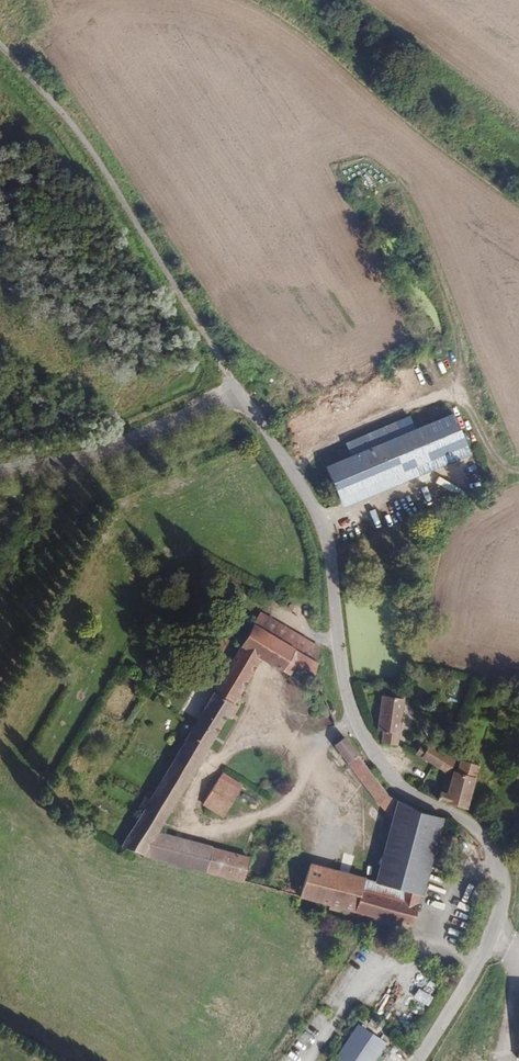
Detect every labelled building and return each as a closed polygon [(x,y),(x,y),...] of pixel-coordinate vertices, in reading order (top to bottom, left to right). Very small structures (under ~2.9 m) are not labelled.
[(469,453),(453,413),(324,466),(341,506),(469,453)] [(319,630),(255,605),(251,612),(249,612),(206,686),(198,683),(196,687),(189,684),(182,697),(194,704),(142,793),(137,791),(122,814),(128,817),(115,840),(146,849),(163,821),(228,707),(232,708),(239,697),(235,695),(259,653),(292,670),(300,658),(318,667),(319,660),(319,649),(319,630)] [(403,697),(381,695),(375,731),(384,732),(383,744),(398,745),(403,697)] [(346,736),(333,745),(367,790),(379,779),(346,736)] [(419,758),(424,748),(420,746),(414,755),(419,758)] [(426,748),(424,748),(419,758),(446,776),(453,762),(428,746),(426,748)] [(440,800),(452,805),(467,810),(475,780),(478,769),(460,764),(457,774),(452,773),(447,791),(439,788),(436,798),(440,800)] [(225,774),(215,769),(204,788),(208,790),(203,800),(226,812),(237,795),(245,779),(228,770),(225,774)] [(268,790),(245,779),(237,795),(266,810),(269,803),(264,799),(268,790)] [(367,790),(380,808),(385,786),(379,779),(367,790)] [(394,798),(385,786),(380,808),(369,867),(366,880),(364,892),(351,889),(272,874),(266,906),(403,933),(426,812),(416,808),(394,798)] [(248,852),(163,821),(146,849),(240,878),(248,852)] [(353,878),(366,880),(369,867),(356,865),(353,878)] [(364,892),(366,880),(353,878),(351,889),(364,892)] [(428,885),(426,896),(439,899),(440,892),(445,893),(446,888),(428,885)] [(417,1002),(427,1005),(431,994),(415,989),(412,998),(402,994),(392,1022),(408,1027),(413,1013),(417,1002)] [(351,1035),(334,1060),(376,1060),(382,1052),(351,1035)]
